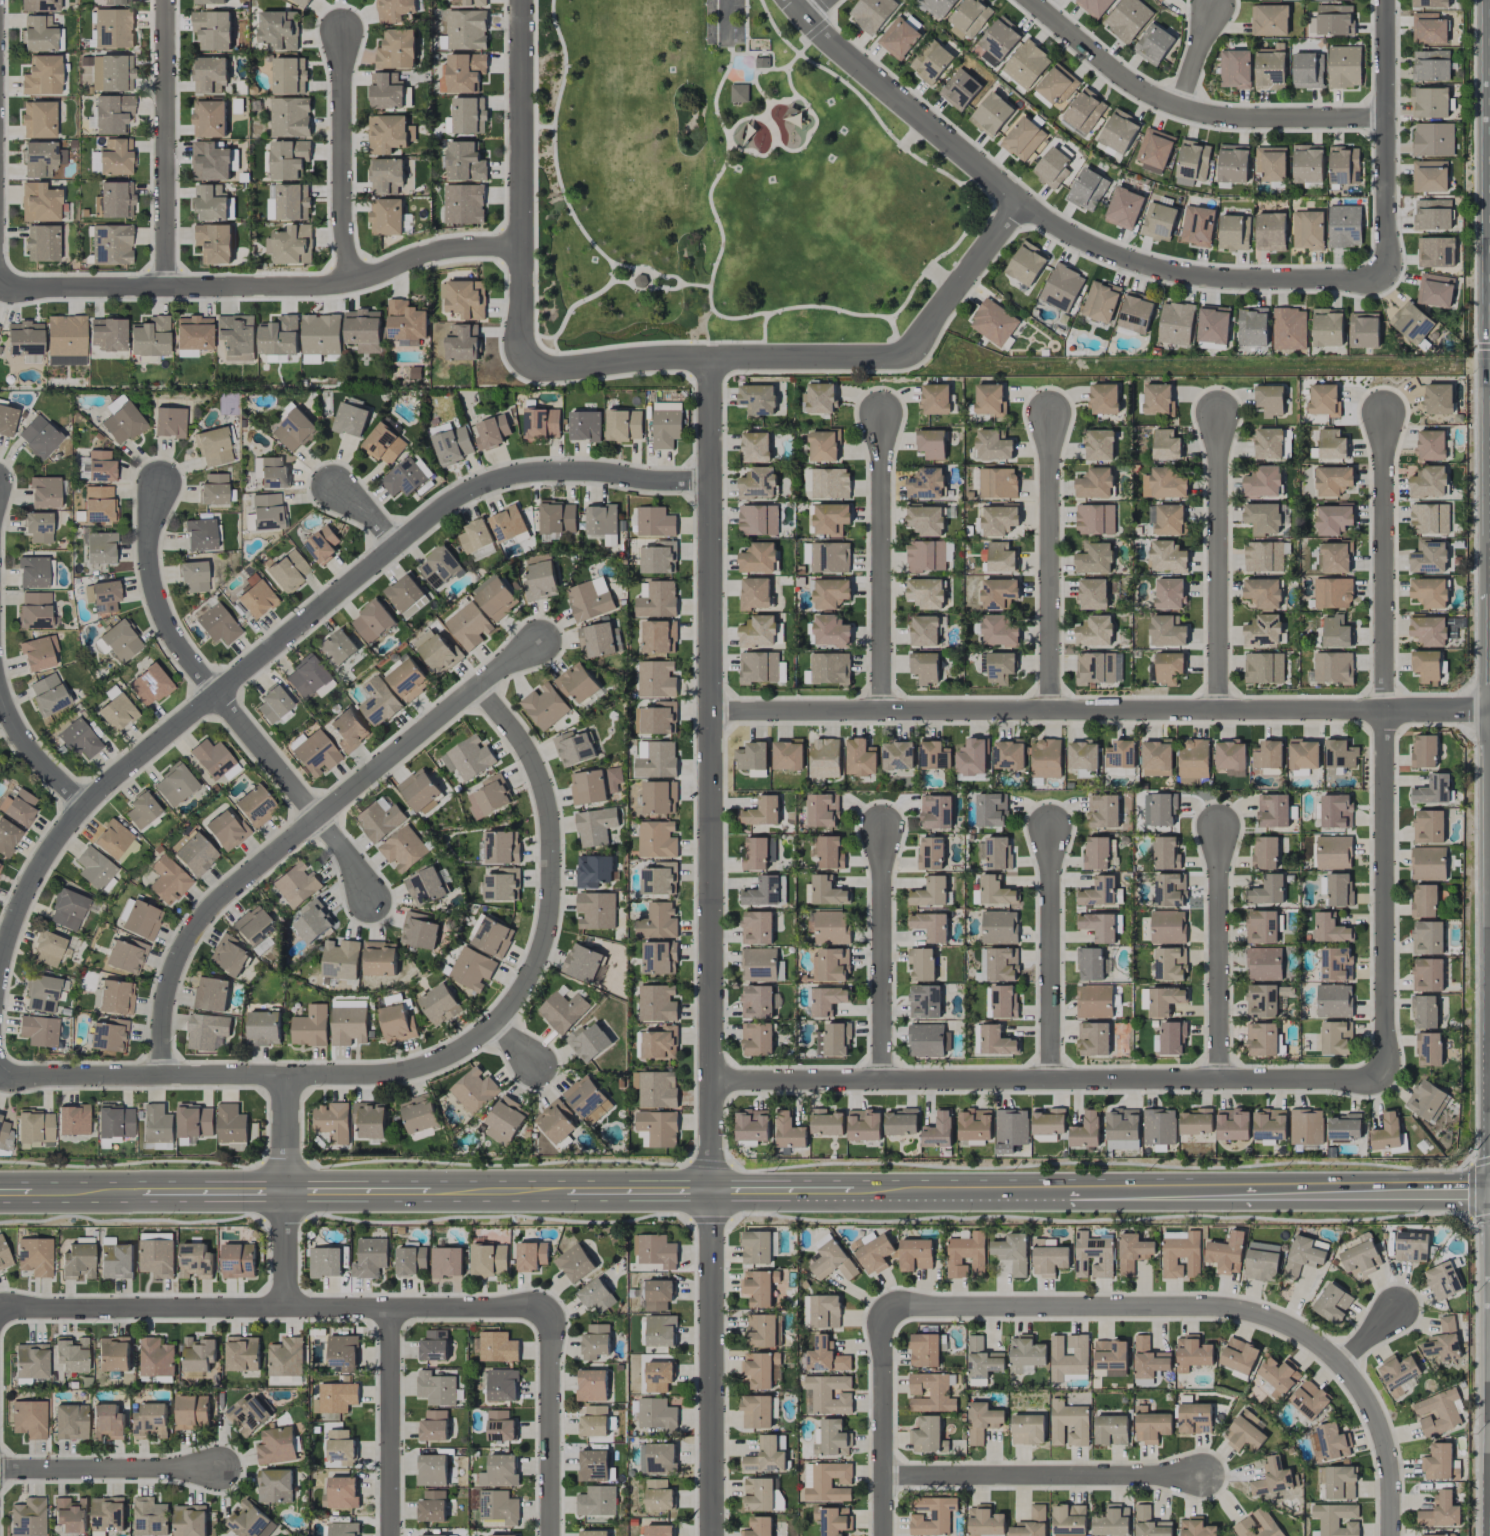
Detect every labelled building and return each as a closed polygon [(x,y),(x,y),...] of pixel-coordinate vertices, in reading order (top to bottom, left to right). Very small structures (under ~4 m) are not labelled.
[(20,10),(59,11),(59,0),(21,0),(20,10)] [(304,9),(310,0),(292,0),(304,9)] [(403,23),(402,14),(416,13),(415,0),(376,0),(379,25),(403,23)] [(874,37),(897,2),(894,0),(860,0),(847,19),(874,37)] [(940,21),(958,0),(916,0),(940,21)] [(961,40),(966,34),(971,38),(995,12),(981,0),(965,0),(948,20),(954,26),(950,30),(961,40)] [(1074,2),(1098,21),(1114,0),(1076,0),(1074,2)] [(1138,0),(1122,0),(1103,24),(1128,45),(1154,13),(1138,0)] [(1411,8),(1449,9),(1449,0),(1411,0),(1411,8)] [(1252,5),(1252,35),(1289,35),(1288,5),(1252,5)] [(1354,36),(1354,6),(1317,5),(1317,35),(1354,36)] [(133,8),(95,9),(95,48),(134,47),(133,8)] [(200,51),(232,50),(231,11),(192,12),(192,32),(199,32),(200,51)] [(298,12),(260,11),(259,43),(274,43),(274,50),(297,51),(298,12)] [(487,50),(486,11),(447,11),(447,51),(487,50)] [(1438,13),(1413,13),(1412,43),(1447,44),(1447,19),(1438,19),(1438,13)] [(25,51),(56,50),(55,25),(50,25),(50,15),(23,16),(25,51)] [(899,61),(922,36),(899,15),(876,41),(899,61)] [(980,56),(995,69),(1024,34),(1001,15),(978,44),(985,50),(980,56)] [(1158,67),(1176,37),(1150,22),(1132,51),(1158,67)] [(376,48),(375,69),(415,69),(415,30),(383,29),(383,48),(376,48)] [(909,68),(932,86),(955,57),(932,39),(909,68)] [(1001,70),(1027,91),(1052,59),(1027,39),(1001,70)] [(1361,47),(1328,46),(1328,87),(1361,87),(1361,47)] [(1250,88),(1251,51),(1221,50),(1220,87),(1250,88)] [(1450,80),(1449,50),(1412,51),(1413,81),(1450,80)] [(1284,90),(1286,52),(1256,51),(1255,89),(1284,90)] [(1324,88),(1323,53),(1293,54),(1294,88),(1324,88)] [(440,93),(476,93),(476,83),(479,83),(479,72),(487,72),(487,54),(448,54),(448,65),(440,65),(440,93)] [(61,55),(29,55),(28,73),(21,73),(21,94),(60,94),(61,55)] [(132,55),(92,56),(92,91),(133,90),(132,55)] [(222,94),(221,85),(227,85),(227,57),(194,58),(195,94),(222,94)] [(306,58),(274,58),(273,94),(306,94),(306,58)] [(755,68),(769,67),(769,58),(755,58),(755,68)] [(1057,107),(1080,83),(1058,63),(1035,88),(1057,107)] [(960,112),(983,86),(960,67),(938,93),(960,112)] [(371,73),(372,109),(404,108),(404,80),(398,81),(398,73),(371,73)] [(730,85),(731,103),(748,102),(748,84),(730,85)] [(1411,88),(1411,118),(1449,117),(1448,87),(1411,88)] [(1087,135),(1108,105),(1084,88),(1063,119),(1087,135)] [(969,121),(992,139),(1015,109),(991,91),(969,121)] [(95,95),(94,134),(124,134),(125,116),(133,116),(133,96),(95,95)] [(485,134),(486,98),(453,97),(453,133),(485,134)] [(309,98),(270,99),(271,138),(310,137),(309,98)] [(55,101),(22,102),(22,138),(55,137),(55,101)] [(226,101),(194,101),(193,137),(226,137),(226,101)] [(1126,154),(1141,120),(1113,108),(1099,143),(1126,154)] [(406,115),(368,116),(369,155),(392,154),(392,148),(408,148),(408,141),(415,141),(415,125),(407,125),(406,115)] [(1047,135),(1025,115),(1000,143),(1023,163),(1047,135)] [(1453,123),(1413,123),(1413,156),(1453,156),(1453,123)] [(1135,160),(1143,162),(1141,169),(1162,176),(1175,137),(1146,128),(1135,160)] [(131,139),(105,138),(104,147),(99,147),(99,174),(131,174),(131,139)] [(1205,181),(1212,145),(1182,140),(1175,176),(1205,181)] [(231,180),(230,148),(216,149),(216,141),(192,142),(193,181),(231,180)] [(310,141),(271,141),(271,180),(301,180),(301,161),(310,161),(310,141)] [(487,180),(487,160),(480,160),(479,152),(476,152),(475,141),(447,141),(448,181),(487,180)] [(1072,158),(1056,143),(1031,171),(1053,191),(1071,172),(1065,166),(1072,158)] [(1249,145),(1219,145),(1218,182),(1248,183),(1249,145)] [(1293,182),(1323,183),(1323,145),(1293,145),(1293,182)] [(1256,147),(1255,173),(1263,173),(1263,181),(1286,182),(1286,148),(1256,147)] [(1330,184),(1360,184),(1359,147),(1329,148),(1330,184)] [(90,174),(98,174),(98,152),(90,152),(90,174)] [(398,194),(398,186),(404,186),(404,159),(371,159),(371,194),(398,194)] [(1413,161),(1413,192),(1448,192),(1447,161),(1413,161)] [(1094,212),(1109,179),(1082,167),(1067,201),(1094,212)] [(132,218),(133,182),(100,181),(100,196),(94,196),(93,217),(132,218)] [(45,182),(22,182),(21,220),(59,221),(60,189),(45,189),(45,182)] [(195,220),(227,220),(228,192),(221,192),(221,185),(195,184),(195,220)] [(309,221),(309,184),(278,184),(277,220),(309,221)] [(484,223),(484,185),(444,185),(445,224),(484,223)] [(267,220),(277,220),(276,186),(271,186),(271,198),(267,198),(267,220)] [(1103,221),(1132,231),(1145,197),(1116,186),(1103,221)] [(403,199),(373,199),(373,210),(370,210),(370,235),(403,235),(403,199)] [(1414,200),(1415,230),(1452,229),(1451,199),(1414,200)] [(1140,235),(1169,243),(1178,209),(1149,202),(1140,235)] [(1328,247),(1361,247),(1361,206),(1329,205),(1328,247)] [(1214,209),(1184,206),(1180,244),(1211,247),(1214,209)] [(1324,212),(1293,212),(1293,249),(1323,249),(1324,212)] [(1285,251),(1286,214),(1256,213),(1256,251),(1285,251)] [(1249,216),(1220,215),(1219,249),(1249,250),(1249,216)] [(132,225),(92,224),(92,264),(131,265),(132,225)] [(232,264),(232,224),(192,225),(193,246),(200,245),(200,264),(232,264)] [(311,224),(288,225),(288,232),(273,232),(273,238),(265,238),(265,254),(274,254),(274,264),(312,263),(311,224)] [(58,261),(59,225),(26,225),(26,260),(58,261)] [(1455,267),(1455,237),(1418,238),(1418,267),(1455,267)] [(1030,288),(1049,256),(1024,240),(1004,272),(1030,288)] [(1086,277),(1056,262),(1038,299),(1067,314),(1086,277)] [(1417,305),(1451,308),(1454,277),(1420,274),(1417,305)] [(1121,288),(1092,279),(1080,316),(1110,325),(1121,288)] [(462,320),(485,320),(485,281),(440,282),(440,300),(445,299),(445,312),(461,312),(462,320)] [(1156,298),(1126,291),(1117,327),(1146,335),(1156,298)] [(1020,321),(987,298),(967,325),(1000,348),(1020,321)] [(387,339),(398,339),(398,346),(419,347),(419,339),(427,339),(427,309),(408,308),(409,300),(388,299),(387,339)] [(1418,346),(1436,323),(1406,300),(1388,323),(1418,346)] [(1190,346),(1195,306),(1162,302),(1157,342),(1190,346)] [(1228,344),(1230,308),(1199,306),(1197,342),(1228,344)] [(1237,309),(1238,346),(1268,346),(1267,308),(1237,309)] [(1272,349),(1306,350),(1306,309),(1273,308),(1272,349)] [(1343,346),(1342,309),(1313,309),(1313,346),(1343,346)] [(381,311),(345,310),(345,344),(357,344),(357,353),(380,353),(381,311)] [(1380,314),(1350,313),(1349,347),(1379,348),(1380,314)] [(47,355),(86,355),(86,315),(47,316),(47,355)] [(130,323),(130,355),(169,355),(168,315),(148,315),(148,323),(130,323)] [(255,315),(216,316),(216,340),(223,340),(224,355),(256,354),(255,315)] [(259,323),(259,355),(298,354),(297,315),(277,315),(277,323),(259,323)] [(302,354),(341,354),(340,315),(302,315),(302,354)] [(90,345),(99,345),(99,351),(126,351),(125,317),(90,317),(90,345)] [(176,349),(212,349),(212,317),(176,317),(176,349)] [(42,322),(7,322),(7,355),(22,355),(22,363),(42,363),(42,322)] [(478,324),(452,325),(452,333),(445,333),(446,361),(479,360),(478,324)] [(85,355),(48,356),(48,365),(85,365),(85,355)] [(321,355),(302,355),(302,363),(321,364),(321,355)] [(836,384),(809,383),(808,394),(805,394),(805,413),(835,413),(836,384)] [(922,384),(922,414),(952,414),(952,395),(949,395),(949,385),(922,384)] [(976,415),(1003,415),(1003,384),(975,385),(976,415)] [(1091,415),(1119,414),(1118,384),(1090,384),(1091,415)] [(1173,385),(1144,384),(1144,415),(1173,415),(1173,385)] [(1339,384),(1310,385),(1310,416),(1339,415),(1339,384)] [(1425,414),(1452,415),(1453,385),(1426,384),(1425,414)] [(738,385),(738,406),(747,406),(747,416),(775,416),(775,386),(738,385)] [(1283,386),(1255,386),(1255,407),(1263,407),(1263,417),(1283,418),(1283,386)] [(105,406),(109,413),(126,401),(122,394),(105,406)] [(100,423),(120,447),(147,424),(127,400),(100,423)] [(370,411),(340,401),(331,429),(361,439),(370,411)] [(674,449),(674,439),(682,439),(682,402),(652,403),(653,450),(674,449)] [(18,409),(0,405),(0,435),(10,438),(18,409)] [(185,408),(155,407),(154,436),(185,437),(185,408)] [(293,455),(319,430),(298,408),(272,433),(293,455)] [(560,409),(525,408),(524,440),(539,440),(539,437),(559,438),(560,409)] [(642,440),(641,410),(606,411),(607,441),(642,440)] [(601,411),(569,412),(570,441),(601,441),(601,411)] [(42,461),(63,438),(37,413),(16,436),(42,461)] [(511,434),(505,414),(476,424),(480,437),(475,439),(479,452),(505,444),(503,437),(511,434)] [(407,444),(396,436),(402,429),(385,416),(362,446),(390,467),(407,444)] [(441,466),(475,455),(465,426),(432,437),(441,466)] [(202,468),(232,461),(225,427),(195,433),(202,468)] [(1282,459),(1282,428),(1255,429),(1255,459),(1282,459)] [(1013,459),(1013,440),(1000,440),(999,429),(976,430),(977,460),(1013,459)] [(1153,430),(1154,460),(1181,459),(1181,438),(1174,438),(1174,429),(1153,430)] [(1347,437),(1340,437),(1340,429),(1320,429),(1319,459),(1347,459),(1347,437)] [(811,462),(839,461),(839,430),(810,431),(811,462)] [(945,460),(945,430),(916,430),(917,452),(925,452),(925,460),(945,460)] [(1086,461),(1114,460),(1113,430),(1085,431),(1086,461)] [(1445,431),(1418,431),(1418,461),(1445,460),(1445,431)] [(742,433),(743,463),(770,462),(770,432),(742,433)] [(114,481),(115,460),(109,460),(110,450),(89,450),(88,480),(114,481)] [(405,496),(432,477),(414,453),(379,480),(392,497),(401,491),(405,496)] [(261,488),(288,488),(288,466),(282,466),(282,457),(261,457),(261,488)] [(1280,496),(1280,466),(1256,466),(1257,476),(1244,476),(1244,497),(1280,496)] [(1409,477),(1410,497),(1448,496),(1447,466),(1418,467),(1418,476),(1409,477)] [(907,478),(907,499),(944,498),(943,467),(917,468),(917,478),(907,478)] [(1076,498),(1113,497),(1113,467),(1089,468),(1089,478),(1075,478),(1076,498)] [(1142,475),(1142,497),(1187,498),(1188,477),(1179,477),(1179,468),(1152,467),(1152,475),(1142,475)] [(1353,467),(1316,468),(1317,497),(1346,496),(1346,486),(1353,486),(1353,467)] [(775,468),(747,468),(748,477),(738,477),(739,498),(776,497),(775,468)] [(1017,498),(1017,468),(979,469),(979,498),(1017,498)] [(812,498),(849,498),(849,469),(812,469),(812,498)] [(227,473),(206,474),(206,484),(199,484),(199,504),(227,504),(227,473)] [(60,477),(31,476),(30,507),(59,508),(60,477)] [(113,486),(83,486),(84,522),(113,522),(113,486)] [(282,529),(281,493),(251,494),(252,530),(282,529)] [(540,533),(575,533),(576,502),(541,502),(540,533)] [(586,505),(587,535),(617,535),(617,504),(586,505)] [(851,505),(815,504),(815,536),(842,536),(843,524),(851,524),(851,505)] [(1280,536),(1280,504),(1244,504),(1243,524),(1252,524),(1252,535),(1280,536)] [(1410,504),(1411,534),(1449,534),(1449,504),(1410,504)] [(739,505),(739,535),(777,536),(778,506),(739,505)] [(1076,505),(1076,535),(1115,534),(1115,505),(1076,505)] [(489,514),(498,542),(527,534),(518,506),(489,514)] [(945,535),(944,506),(906,508),(906,526),(915,526),(915,536),(945,535)] [(1019,507),(984,506),(983,535),(1011,535),(1011,526),(1019,526),(1019,507)] [(1317,506),(1318,536),(1343,536),(1343,526),(1354,526),(1353,506),(1317,506)] [(676,536),(676,515),(665,515),(666,507),(637,507),(637,536),(676,536)] [(51,513),(24,513),(24,533),(30,533),(30,543),(52,543),(51,513)] [(467,532),(457,536),(466,555),(495,543),(483,516),(464,525),(467,532)] [(216,550),(214,518),(186,520),(187,551),(216,550)] [(341,541),(326,524),(303,545),(321,566),(337,551),(333,547),(341,541)] [(116,563),(115,532),(85,533),(86,563),(116,563)] [(616,535),(604,535),(605,546),(617,546),(616,535)] [(674,541),(657,541),(657,547),(641,547),(641,574),(675,573),(674,541)] [(945,541),(907,541),(908,571),(945,571),(945,541)] [(1187,551),(1179,551),(1179,541),(1148,541),(1149,572),(1188,571),(1187,551)] [(1409,553),(1410,573),(1447,572),(1446,541),(1418,541),(1418,552),(1409,553)] [(739,572),(775,573),(775,542),(753,542),(752,553),(739,553),(739,572)] [(1016,572),(1016,551),(1009,551),(1009,542),(988,542),(988,548),(982,548),(981,571),(1016,572)] [(1283,572),(1282,542),(1244,542),(1245,572),(1283,572)] [(1351,543),(1322,542),(1322,573),(1351,573),(1351,543)] [(811,564),(810,543),(803,544),(803,564),(811,564)] [(850,543),(812,543),(811,572),(849,573),(850,543)] [(1075,553),(1075,574),(1112,573),(1111,543),(1087,543),(1088,553),(1075,553)] [(463,568),(444,544),(416,567),(435,591),(463,568)] [(285,594),(312,571),(292,548),(265,571),(285,594)] [(552,555),(525,560),(529,579),(523,580),(527,601),(558,596),(552,555)] [(53,557),(19,557),(19,588),(53,587),(53,557)] [(208,591),(206,561),(178,562),(179,583),(186,583),(187,593),(208,591)] [(235,597),(254,621),(278,601),(254,571),(244,580),(249,586),(235,597)] [(470,593),(495,622),(520,602),(495,572),(470,593)] [(429,602),(408,573),(384,591),(405,620),(429,602)] [(770,610),(770,579),(741,578),(741,609),(770,610)] [(1352,578),(1314,579),(1315,609),(1352,608),(1352,578)] [(851,599),(850,579),(814,580),(815,610),(840,609),(840,600),(851,599)] [(907,579),(907,601),(917,601),(917,610),(945,610),(945,579),(907,579)] [(982,609),(1010,610),(1011,599),(1019,599),(1019,580),(983,579),(982,609)] [(1107,579),(1079,580),(1079,610),(1107,609),(1107,579)] [(1155,609),(1184,609),(1184,579),(1156,579),(1155,609)] [(1244,599),(1255,599),(1255,609),(1281,610),(1282,579),(1244,579),(1244,599)] [(1422,608),(1447,609),(1448,579),(1410,579),(1410,598),(1422,599),(1422,608)] [(116,610),(115,602),(120,601),(117,580),(83,585),(86,603),(93,602),(95,613),(116,610)] [(616,609),(609,591),(596,595),(591,580),(564,590),(577,624),(616,609)] [(676,616),(676,581),(648,581),(648,598),(634,598),(635,617),(676,616)] [(51,592),(20,592),(20,628),(51,628),(51,592)] [(396,623),(377,598),(349,620),(369,645),(396,623)] [(468,653),(485,639),(484,637),(494,629),(471,600),(443,623),(468,653)] [(242,632),(217,601),(194,620),(213,642),(219,637),(226,645),(242,632)] [(1019,646),(1020,623),(1005,623),(1006,615),(983,614),(982,645),(1019,646)] [(815,615),(815,647),(851,646),(851,625),(840,625),(840,615),(815,615)] [(1187,626),(1179,626),(1179,615),(1150,616),(1151,646),(1187,646),(1187,626)] [(1280,615),(1252,616),(1252,624),(1243,625),(1244,646),(1281,645),(1280,615)] [(739,647),(776,646),(775,616),(747,616),(748,626),(738,626),(739,647)] [(912,646),(939,646),(938,616),(911,616),(912,646)] [(1112,616),(1083,617),(1083,627),(1075,627),(1076,646),(1112,646),(1112,616)] [(1324,616),(1323,647),(1351,648),(1351,626),(1343,626),(1344,616),(1324,616)] [(1446,617),(1409,618),(1410,637),(1419,636),(1419,647),(1447,646),(1446,617)] [(144,645),(121,618),(99,636),(121,664),(144,645)] [(676,621),(642,621),(643,653),(676,653),(676,621)] [(583,658),(621,653),(617,622),(579,628),(583,658)] [(337,669),(360,648),(340,627),(317,648),(337,669)] [(450,650),(432,628),(412,644),(439,677),(465,656),(456,645),(450,650)] [(52,653),(58,652),(54,635),(20,641),(26,672),(55,667),(52,653)] [(1441,680),(1440,651),(1412,651),(1412,673),(1420,673),(1420,684),(1430,684),(1430,680),(1441,680)] [(739,683),(778,683),(779,653),(740,652),(739,683)] [(1353,652),(1314,653),(1314,684),(1353,683),(1353,652)] [(330,677),(311,653),(283,675),(301,699),(330,677)] [(850,653),(811,654),(811,684),(850,683),(850,653)] [(939,653),(911,653),(910,675),(918,675),(918,684),(938,685),(939,653)] [(1016,674),(1015,653),(988,653),(988,684),(1008,684),(1008,675),(1016,674)] [(1077,684),(1122,683),(1122,653),(1076,653),(1077,684)] [(1156,653),(1156,684),(1165,684),(1165,686),(1177,686),(1177,672),(1184,672),(1184,654),(1156,653)] [(1284,654),(1245,653),(1244,683),(1284,684),(1284,654)] [(431,684),(410,658),(385,678),(407,704),(431,684)] [(581,705),(601,687),(578,661),(554,682),(568,697),(571,694),(581,705)] [(676,697),(676,674),(675,674),(674,661),(638,661),(638,697),(676,697)] [(126,683),(144,709),(173,688),(155,662),(126,683)] [(40,717),(69,705),(56,672),(27,684),(40,717)] [(376,729),(403,706),(377,674),(361,687),(369,696),(357,706),(376,729)] [(537,690),(536,688),(518,703),(544,732),(571,709),(547,681),(537,690)] [(263,701),(255,707),(270,724),(293,704),(274,683),(259,696),(263,701)] [(138,714),(120,691),(96,711),(114,733),(138,714)] [(674,734),(675,702),(657,701),(657,708),(641,708),(641,734),(674,734)] [(336,743),(345,755),(370,734),(348,706),(327,723),(340,740),(336,743)] [(56,734),(74,757),(80,751),(87,760),(103,746),(78,716),(56,734)] [(324,772),(342,758),(318,728),(290,750),(312,779),(323,771),(324,772)] [(589,733),(575,738),(573,731),(553,738),(563,769),(597,758),(589,733)] [(464,782),(497,762),(486,743),(483,744),(477,734),(439,756),(450,773),(456,769),(464,782)] [(1412,767),(1437,768),(1437,735),(1413,735),(1412,767)] [(848,738),(847,775),(877,776),(877,747),(867,747),(868,739),(848,738)] [(986,738),(967,738),(966,747),(956,747),(956,775),(986,775),(986,738)] [(210,746),(205,739),(190,749),(210,781),(235,765),(219,740),(210,746)] [(1209,739),(1186,740),(1186,748),(1178,748),(1179,785),(1200,785),(1200,778),(1209,778),(1209,739)] [(803,770),(804,741),(774,740),(773,770),(803,770)] [(840,740),(811,740),(810,778),(840,778),(840,740)] [(1032,740),(1031,778),(1061,778),(1062,740),(1032,740)] [(1113,747),(1105,747),(1105,768),(1134,768),(1135,740),(1113,740),(1113,747)] [(1253,748),(1253,773),(1282,773),(1282,740),(1261,741),(1261,748),(1253,748)] [(1319,741),(1289,740),(1289,769),(1319,769),(1319,741)] [(1358,747),(1348,747),(1348,740),(1326,740),(1326,767),(1357,768),(1358,747)] [(676,777),(676,741),(647,742),(648,758),(635,758),(635,778),(676,777)] [(951,769),(951,749),(942,749),(942,741),(921,742),(922,770),(951,769)] [(1172,741),(1142,741),(1142,776),(1172,776),(1172,741)] [(1246,742),(1216,741),(1216,769),(1226,769),(1226,776),(1245,776),(1246,742)] [(767,742),(746,742),(746,749),(736,749),(736,770),(768,770),(767,742)] [(913,742),(883,743),(884,771),(914,770),(913,742)] [(1024,742),(994,743),(994,770),(1025,769),(1024,742)] [(1068,743),(1069,770),(1099,769),(1098,742),(1068,743)] [(172,808),(199,785),(178,761),(151,785),(172,808)] [(417,813),(442,793),(421,767),(396,786),(417,813)] [(609,793),(617,792),(617,784),(622,783),(621,767),(608,768),(609,793)] [(569,774),(574,806),(608,801),(606,789),(608,789),(605,769),(569,774)] [(480,782),(483,789),(466,797),(477,820),(513,804),(500,773),(480,782)] [(1449,773),(1429,774),(1429,788),(1410,788),(1411,803),(1449,802),(1449,773)] [(677,782),(643,781),(643,813),(676,814),(677,782)] [(232,804),(254,829),(278,809),(257,783),(232,804)] [(4,795),(0,803),(0,812),(25,827),(36,809),(32,807),(37,799),(18,787),(11,799),(4,795)] [(137,830),(161,812),(144,789),(127,802),(132,808),(125,813),(137,830)] [(1175,827),(1176,794),(1144,793),(1144,826),(1175,827)] [(838,827),(838,794),(808,794),(808,827),(838,827)] [(977,827),(1007,827),(1006,794),(977,794),(977,827)] [(1352,828),(1351,794),(1321,795),(1322,829),(1352,828)] [(375,844),(407,818),(394,803),(390,807),(380,795),(353,818),(375,844)] [(779,824),(778,795),(759,795),(759,810),(742,810),(742,825),(779,824)] [(1119,795),(1088,795),(1088,828),(1119,828),(1119,795)] [(1288,795),(1258,795),(1258,827),(1289,827),(1288,795)] [(952,796),(921,796),(921,829),(952,829),(952,796)] [(576,813),(580,848),(608,845),(606,828),(618,827),(616,808),(576,813)] [(224,853),(251,834),(241,820),(236,824),(225,809),(204,824),(224,853)] [(1444,810),(1414,811),(1414,843),(1444,843),(1444,810)] [(7,859),(14,849),(12,848),(22,831),(0,817),(0,854),(7,859)] [(117,862),(136,838),(110,817),(91,842),(117,862)] [(639,858),(678,857),(677,837),(671,837),(671,821),(638,822),(639,858)] [(390,864),(393,862),(403,874),(430,851),(406,824),(377,849),(390,864)] [(196,878),(219,855),(195,831),(172,853),(196,878)] [(519,863),(519,831),(485,832),(485,864),(519,863)] [(842,836),(818,836),(819,869),(843,869),(842,836)] [(1352,836),(1317,837),(1317,870),(1352,869),(1352,836)] [(919,870),(944,870),(943,837),(918,838),(919,870)] [(1084,838),(1085,870),(1109,870),(1109,862),(1116,862),(1116,837),(1084,838)] [(1176,837),(1154,838),(1155,870),(1181,869),(1181,854),(1176,854),(1176,837)] [(1278,837),(1254,837),(1253,869),(1278,870),(1278,837)] [(742,856),(742,871),(768,870),(768,838),(747,838),(747,856),(742,856)] [(1010,838),(980,839),(981,859),(987,859),(988,870),(1012,869),(1010,838)] [(77,873),(99,892),(118,869),(87,844),(74,860),(83,867),(77,873)] [(1446,847),(1411,848),(1412,881),(1447,880),(1446,847)] [(158,875),(147,887),(167,905),(177,894),(180,896),(193,881),(162,853),(149,867),(158,875)] [(577,889),(598,889),(598,881),(612,882),(612,856),(577,856),(577,889)] [(271,880),(291,910),(323,888),(311,870),(307,873),(299,862),(271,880)] [(675,894),(675,862),(659,862),(659,868),(642,868),(642,895),(675,894)] [(448,894),(434,865),(403,880),(418,909),(448,894)] [(517,868),(501,868),(501,874),(484,874),(484,901),(518,901),(517,868)] [(1264,888),(1247,888),(1247,904),(1284,903),(1283,873),(1263,874),(1264,888)] [(813,904),(849,904),(849,890),(833,890),(832,874),(812,875),(813,904)] [(973,903),(1017,904),(1017,889),(1000,889),(1001,875),(981,874),(980,891),(973,891),(973,903)] [(1186,874),(1156,874),(1155,906),(1185,907),(1186,874)] [(785,905),(785,876),(759,875),(758,890),(741,889),(740,904),(785,905)] [(1115,876),(1095,875),(1095,891),(1077,890),(1077,905),(1122,906),(1122,889),(1115,889),(1115,876)] [(1321,894),(1328,894),(1328,906),(1352,906),(1352,875),(1321,875),(1321,894)] [(947,905),(946,876),(926,876),(926,890),(910,891),(910,906),(947,905)] [(1437,884),(1412,885),(1413,918),(1438,918),(1437,884)] [(89,898),(60,887),(47,921),(75,932),(89,898)] [(615,893),(577,893),(577,916),(578,916),(578,929),(615,929),(615,893)] [(120,928),(151,941),(164,912),(133,899),(120,928)] [(299,911),(304,917),(293,924),(308,945),(335,925),(316,899),(299,911)] [(678,938),(677,917),(674,917),(673,902),(648,902),(648,919),(635,920),(635,938),(678,938)] [(253,950),(278,930),(256,904),(231,924),(253,950)] [(435,950),(440,924),(426,921),(428,915),(407,910),(400,943),(435,950)] [(850,944),(849,911),(814,912),(815,945),(850,944)] [(982,944),(1017,944),(1018,912),(983,911),(982,944)] [(1151,944),(1186,944),(1186,911),(1151,911),(1151,944)] [(1283,931),(1282,911),(1247,912),(1247,944),(1277,944),(1277,931),(1283,931)] [(772,912),(742,912),(742,945),(773,944),(772,912)] [(1315,930),(1311,930),(1311,942),(1352,942),(1352,927),(1334,927),(1334,912),(1315,912),(1315,930)] [(1095,930),(1094,943),(1114,944),(1115,915),(1077,913),(1076,929),(1095,930)] [(947,914),(908,914),(908,929),(927,929),(926,943),(947,944),(947,914)] [(471,944),(501,959),(515,931),(486,916),(471,944)] [(1443,921),(1412,922),(1413,954),(1443,954),(1443,921)] [(54,968),(67,940),(42,929),(29,957),(54,968)] [(238,979),(251,956),(232,945),(236,940),(223,932),(206,961),(238,979)] [(131,939),(129,945),(113,939),(104,964),(137,975),(147,945),(131,939)] [(361,942),(340,940),(339,944),(325,943),(322,977),(357,980),(361,942)] [(397,942),(365,942),(365,976),(396,976),(397,942)] [(560,971),(591,985),(605,956),(574,942),(560,971)] [(676,942),(643,942),(643,974),(676,974),(676,942)] [(498,962),(462,946),(447,978),(480,993),(485,982),(488,983),(498,962)] [(777,948),(742,949),(742,982),(784,981),(784,961),(777,961),(777,948)] [(934,948),(908,949),(908,964),(912,963),(912,981),(935,981),(934,948)] [(1017,948),(980,949),(981,973),(975,973),(975,982),(1018,981),(1017,948)] [(1103,948),(1078,948),(1078,980),(1103,980),(1103,948)] [(1186,981),(1186,948),(1155,948),(1155,980),(1186,981)] [(1282,981),(1282,948),(1246,948),(1247,981),(1282,981)] [(1352,980),(1352,948),(1322,948),(1322,981),(1352,980)] [(1443,991),(1443,959),(1413,958),(1413,991),(1443,991)] [(60,978),(29,973),(24,1009),(54,1013),(60,978)] [(230,982),(196,976),(191,1007),(225,1013),(230,982)] [(97,1010),(131,1015),(135,983),(102,979),(97,1010)] [(462,1010),(445,982),(418,998),(435,1027),(462,1010)] [(639,986),(639,1021),(677,1020),(677,998),(675,998),(675,985),(639,986)] [(742,1018),(773,1019),(773,1008),(775,1008),(775,986),(742,985),(742,1018)] [(941,986),(910,985),(910,1018),(940,1018),(941,986)] [(1112,1018),(1112,985),(1076,985),(1077,1018),(1112,1018)] [(1247,1018),(1277,1017),(1277,985),(1247,986),(1247,1018)] [(1352,1018),(1352,985),(1317,985),(1317,1018),(1352,1018)] [(993,1018),(1016,1018),(1016,986),(992,986),(993,1018)] [(813,1018),(833,1017),(833,1004),(849,1003),(849,988),(812,989),(813,1018)] [(1170,1017),(1169,1003),(1188,1003),(1188,989),(1140,989),(1140,1007),(1149,1007),(1149,1018),(1170,1017)] [(591,1006),(577,992),(568,1001),(556,990),(537,1011),(563,1036),(591,1006)] [(1437,996),(1412,996),(1413,1029),(1438,1028),(1437,996)] [(326,1004),(307,1004),(308,1016),(291,1017),(292,1046),(328,1045),(326,1004)] [(366,1007),(331,1008),(331,1047),(351,1046),(351,1043),(367,1042),(366,1007)] [(247,1012),(248,1046),(280,1045),(279,1011),(247,1012)] [(187,1049),(215,1051),(215,1036),(230,1037),(231,1016),(189,1014),(187,1049)] [(59,1018),(19,1016),(18,1036),(28,1037),(28,1046),(57,1047),(57,1040),(65,1041),(65,1032),(58,1031),(59,1018)] [(127,1020),(108,1018),(107,1024),(92,1022),(88,1048),(122,1052),(127,1020)] [(565,1039),(584,1065),(613,1044),(597,1022),(585,1031),(582,1027),(565,1039)] [(1161,1022),(1160,1055),(1185,1055),(1185,1023),(1161,1022)] [(1352,1022),(1321,1023),(1322,1056),(1350,1055),(1349,1038),(1352,1038),(1352,1022)] [(1109,1055),(1109,1023),(1078,1023),(1078,1056),(1109,1055)] [(1277,1056),(1277,1023),(1247,1024),(1247,1047),(1249,1047),(1249,1056),(1277,1056)] [(772,1024),(742,1024),(743,1056),(773,1056),(772,1024)] [(817,1032),(817,1056),(850,1056),(849,1024),(825,1024),(825,1032),(817,1032)] [(981,1055),(1018,1054),(1018,1039),(1001,1040),(1001,1024),(981,1025),(981,1055)] [(945,1057),(945,1050),(946,1050),(946,1025),(909,1025),(909,1058),(945,1057)] [(676,1026),(662,1026),(662,1032),(638,1032),(638,1059),(676,1058),(676,1026)] [(1442,1033),(1417,1033),(1418,1065),(1442,1065),(1442,1033)] [(501,1090),(486,1074),(485,1075),(476,1065),(449,1089),(473,1116),(501,1090)] [(639,1108),(676,1108),(676,1072),(639,1072),(639,1108)] [(562,1094),(589,1126),(613,1106),(587,1074),(562,1094)] [(1404,1105),(1433,1124),(1451,1097),(1422,1078),(1404,1105)] [(400,1102),(408,1135),(439,1127),(431,1094),(400,1102)] [(489,1126),(485,1134),(507,1148),(530,1112),(503,1095),(485,1123),(489,1126)] [(577,1129),(568,1117),(572,1114),(558,1098),(534,1118),(556,1146),(577,1129)] [(145,1103),(144,1143),(173,1143),(174,1114),(165,1114),(165,1104),(145,1103)] [(385,1139),(386,1103),(353,1103),(353,1125),(359,1125),(359,1138),(385,1139)] [(98,1104),(98,1137),(133,1137),(134,1108),(121,1108),(121,1104),(98,1104)] [(239,1104),(218,1104),(218,1144),(229,1144),(229,1150),(247,1150),(247,1114),(239,1114),(239,1104)] [(89,1134),(88,1105),(58,1106),(59,1135),(89,1134)] [(213,1105),(178,1106),(178,1137),(213,1136),(213,1105)] [(349,1106),(313,1105),(313,1133),(331,1133),(331,1145),(348,1145),(349,1106)] [(1065,1134),(1065,1109),(1050,1108),(1050,1112),(1033,1112),(1032,1135),(1042,1135),(1042,1141),(1057,1141),(1057,1133),(1065,1134)] [(54,1114),(41,1113),(41,1110),(19,1109),(18,1147),(39,1148),(39,1141),(53,1142),(54,1114)] [(737,1112),(736,1140),(769,1141),(769,1110),(745,1109),(745,1112),(737,1112)] [(844,1113),(827,1113),(827,1109),(811,1109),(811,1135),(844,1135),(844,1113)] [(1028,1145),(1028,1109),(995,1110),(997,1155),(1014,1154),(1013,1145),(1028,1145)] [(1069,1127),(1069,1147),(1098,1147),(1099,1109),(1084,1109),(1083,1127),(1069,1127)] [(1142,1144),(1175,1145),(1176,1110),(1143,1109),(1142,1144)] [(1287,1110),(1254,1109),(1254,1140),(1286,1140),(1287,1110)] [(848,1141),(881,1141),(881,1111),(848,1110),(848,1141)] [(917,1110),(885,1111),(885,1135),(918,1135),(917,1110)] [(951,1147),(952,1110),(937,1110),(937,1127),(922,1127),(922,1147),(951,1147)] [(992,1110),(959,1110),(959,1140),(991,1140),(992,1110)] [(1139,1111),(1106,1110),(1105,1149),(1138,1149),(1139,1111)] [(1212,1110),(1180,1110),(1180,1134),(1213,1134),(1212,1110)] [(1250,1140),(1250,1110),(1217,1110),(1217,1140),(1250,1140)] [(1291,1110),(1291,1144),(1323,1145),(1323,1110),(1291,1110)] [(1372,1131),(1372,1149),(1400,1148),(1399,1111),(1384,1111),(1384,1131),(1372,1131)] [(677,1112),(636,1112),(635,1131),(649,1131),(649,1147),(677,1148),(677,1112)] [(777,1113),(778,1148),(807,1147),(807,1127),(792,1127),(792,1112),(777,1113)] [(1361,1115),(1329,1116),(1329,1140),(1362,1140),(1361,1115)] [(7,1151),(13,1123),(0,1121),(0,1149),(7,1151)] [(1074,1278),(1089,1278),(1112,1278),(1112,1238),(1087,1238),(1087,1231),(1074,1230),(1074,1278)] [(1239,1276),(1244,1231),(1230,1230),(1228,1244),(1206,1241),(1203,1262),(1217,1264),(1216,1273),(1239,1276)] [(772,1231),(742,1232),(743,1264),(772,1264),(772,1231)] [(947,1278),(968,1278),(968,1265),(962,1265),(962,1258),(972,1258),(972,1278),(985,1277),(984,1231),(971,1231),(971,1238),(947,1238),(947,1278)] [(1200,1231),(1187,1231),(1187,1239),(1162,1239),(1162,1278),(1183,1278),(1183,1265),(1177,1265),(1177,1258),(1186,1258),(1186,1278),(1199,1278),(1200,1231)] [(886,1233),(875,1238),(873,1232),(851,1243),(867,1277),(888,1267),(884,1257),(895,1252),(886,1233)] [(1384,1267),(1368,1232),(1358,1236),(1361,1244),(1338,1255),(1346,1273),(1359,1267),(1363,1276),(1384,1267)] [(1395,1261),(1427,1262),(1428,1233),(1396,1232),(1395,1261)] [(0,1233),(0,1270),(13,1265),(0,1233)] [(1027,1278),(1026,1233),(1007,1233),(1007,1241),(990,1242),(990,1255),(997,1255),(997,1260),(1011,1260),(1011,1278),(1027,1278)] [(663,1264),(663,1270),(676,1270),(677,1243),(666,1243),(666,1235),(634,1234),(633,1255),(638,1255),(638,1264),(663,1264)] [(1155,1241),(1139,1242),(1139,1234),(1118,1234),(1119,1277),(1134,1277),(1133,1258),(1155,1258),(1155,1241)] [(1323,1268),(1329,1243),(1292,1235),(1283,1276),(1297,1280),(1301,1263),(1323,1268)] [(52,1238),(17,1238),(17,1270),(31,1270),(31,1277),(51,1277),(52,1238)] [(387,1238),(357,1239),(358,1263),(352,1263),(352,1278),(379,1278),(379,1268),(387,1268),(387,1238)] [(838,1269),(846,1282),(858,1274),(835,1238),(817,1249),(823,1258),(810,1266),(819,1281),(838,1269)] [(139,1272),(154,1272),(153,1279),(173,1279),(174,1240),(140,1239),(139,1272)] [(932,1240),(899,1240),(899,1270),(932,1270),(932,1240)] [(1069,1247),(1056,1247),(1056,1240),(1033,1240),(1033,1277),(1056,1277),(1056,1268),(1069,1268),(1069,1247)] [(1276,1282),(1280,1245),(1248,1242),(1244,1278),(1276,1282)] [(93,1243),(68,1244),(68,1253),(61,1253),(62,1280),(76,1279),(76,1272),(84,1272),(84,1279),(94,1278),(93,1243)] [(206,1244),(181,1243),(180,1278),(190,1278),(212,1278),(213,1252),(206,1252),(206,1244)] [(548,1264),(547,1243),(517,1243),(517,1272),(538,1272),(538,1265),(548,1264)] [(596,1269),(579,1243),(555,1258),(571,1285),(596,1269)] [(133,1244),(100,1244),(101,1278),(133,1278),(133,1244)] [(254,1244),(222,1244),(223,1278),(255,1278),(254,1244)] [(507,1245),(471,1244),(471,1276),(507,1277),(507,1245)] [(397,1247),(396,1276),(418,1277),(418,1269),(427,1269),(427,1247),(397,1247)] [(462,1247),(431,1247),(432,1277),(462,1277),(462,1247)] [(341,1277),(341,1248),(310,1248),(311,1277),(341,1277)] [(1462,1292),(1453,1261),(1425,1269),(1434,1301),(1462,1292)] [(741,1297),(749,1297),(749,1308),(771,1308),(772,1283),(779,1283),(779,1272),(742,1271),(741,1297)] [(595,1307),(599,1314),(616,1303),(599,1277),(576,1293),(588,1311),(595,1307)] [(673,1281),(646,1281),(646,1310),(667,1311),(668,1301),(673,1301),(673,1281)] [(1335,1326),(1355,1299),(1330,1282),(1311,1308),(1335,1326)] [(840,1328),(840,1296),(811,1295),(811,1328),(840,1328)] [(781,1314),(747,1315),(748,1348),(782,1347),(781,1314)] [(1454,1315),(1439,1317),(1442,1336),(1421,1340),(1424,1356),(1440,1354),(1441,1362),(1461,1359),(1454,1315)] [(676,1316),(647,1316),(647,1346),(675,1347),(676,1316)] [(610,1324),(588,1324),(588,1334),(582,1334),(582,1361),(597,1361),(597,1355),(610,1355),(610,1324)] [(448,1330),(426,1330),(426,1339),(419,1339),(419,1360),(447,1361),(448,1330)] [(479,1361),(518,1361),(518,1340),(508,1340),(508,1332),(479,1332),(479,1361)] [(832,1334),(816,1334),(815,1351),(807,1351),(807,1370),(851,1371),(851,1356),(832,1355),(832,1334)] [(910,1367),(940,1367),(940,1334),(910,1334),(910,1367)] [(357,1336),(329,1335),(328,1367),(341,1367),(341,1373),(357,1373),(357,1336)] [(1066,1336),(1051,1336),(1051,1382),(1064,1382),(1064,1374),(1088,1374),(1088,1335),(1066,1335),(1066,1336)] [(1135,1378),(1155,1378),(1155,1371),(1171,1371),(1171,1353),(1150,1352),(1150,1335),(1135,1335),(1135,1378)] [(983,1336),(969,1336),(968,1385),(987,1386),(988,1371),(1005,1371),(1005,1353),(983,1353),(983,1336)] [(1047,1365),(1047,1344),(1033,1344),(1033,1336),(1010,1336),(1010,1374),(1022,1374),(1022,1365),(1047,1365)] [(1213,1365),(1213,1345),(1200,1345),(1200,1336),(1177,1336),(1177,1374),(1189,1374),(1189,1365),(1213,1365)] [(1219,1363),(1249,1376),(1260,1350),(1231,1336),(1219,1363)] [(88,1372),(87,1337),(73,1337),(73,1340),(54,1340),(55,1363),(61,1363),(62,1373),(88,1372)] [(98,1337),(98,1371),(130,1371),(130,1337),(98,1337)] [(174,1345),(161,1345),(161,1337),(140,1338),(140,1376),(174,1376),(174,1345)] [(184,1371),(210,1372),(210,1364),(216,1364),(216,1340),(193,1340),(193,1337),(184,1337),(184,1371)] [(227,1371),(259,1371),(259,1337),(227,1337),(227,1371)] [(269,1377),(303,1376),(302,1337),(282,1337),(282,1345),(268,1345),(269,1377)] [(1127,1341),(1095,1341),(1094,1370),(1107,1370),(1107,1376),(1127,1377),(1127,1341)] [(48,1378),(47,1344),(15,1344),(15,1378),(48,1378)] [(743,1353),(742,1380),(750,1380),(750,1389),(772,1390),(772,1381),(781,1381),(781,1353),(743,1353)] [(1412,1355),(1398,1363),(1395,1356),(1376,1366),(1393,1399),(1417,1385),(1414,1378),(1421,1374),(1412,1355)] [(1256,1372),(1265,1380),(1260,1386),(1278,1403),(1303,1374),(1286,1359),(1280,1366),(1270,1357),(1256,1372)] [(646,1362),(646,1393),(668,1394),(668,1383),(673,1383),(674,1362),(646,1362)] [(456,1376),(432,1376),(432,1370),(417,1370),(417,1397),(427,1397),(427,1406),(456,1405),(456,1376)] [(488,1370),(488,1401),(517,1401),(518,1370),(488,1370)] [(606,1370),(578,1370),(578,1401),(607,1401),(606,1370)] [(948,1373),(909,1374),(909,1395),(922,1395),(922,1389),(929,1389),(929,1399),(910,1399),(910,1412),(956,1412),(956,1399),(948,1399),(948,1373)] [(852,1376),(805,1377),(805,1390),(813,1389),(813,1414),(852,1414),(852,1393),(838,1393),(838,1399),(831,1399),(831,1390),(852,1389),(852,1376)] [(1287,1400),(1311,1422),(1332,1400),(1308,1378),(1287,1400)] [(358,1404),(358,1383),(320,1384),(320,1413),(348,1413),(348,1404),(358,1404)] [(1411,1402),(1417,1419),(1418,1419),(1424,1439),(1463,1426),(1458,1413),(1464,1411),(1456,1387),(1411,1402)] [(772,1396),(742,1395),(742,1428),(772,1429),(772,1396)] [(176,1396),(177,1429),(209,1429),(208,1396),(176,1396)] [(246,1437),(272,1414),(255,1396),(248,1402),(244,1396),(225,1414),(246,1437)] [(1088,1406),(1064,1407),(1064,1398),(1051,1398),(1051,1445),(1066,1445),(1066,1446),(1089,1446),(1088,1406)] [(638,1427),(663,1427),(663,1433),(677,1433),(677,1407),(667,1407),(667,1399),(638,1399),(638,1427)] [(46,1440),(45,1401),(11,1401),(12,1433),(26,1432),(26,1440),(46,1440)] [(983,1446),(983,1427),(1005,1427),(1005,1410),(988,1410),(988,1402),(967,1402),(968,1446),(983,1446)] [(167,1404),(141,1403),(141,1413),(135,1413),(134,1439),(149,1440),(149,1436),(167,1436),(167,1404)] [(54,1404),(54,1439),(87,1439),(87,1405),(54,1404)] [(93,1439),(102,1439),(102,1435),(111,1435),(111,1440),(125,1439),(124,1413),(118,1413),(118,1404),(92,1405),(93,1439)] [(1211,1433),(1211,1404),(1178,1404),(1179,1434),(1211,1433)] [(608,1406),(586,1405),(585,1415),(579,1414),(579,1436),(607,1437),(608,1406)] [(1268,1438),(1261,1431),(1265,1426),(1246,1408),(1220,1436),(1238,1452),(1246,1443),(1256,1452),(1268,1438)] [(448,1441),(447,1410),(427,1411),(427,1420),(419,1421),(420,1441),(448,1441)] [(509,1410),(488,1411),(488,1441),(515,1441),(515,1419),(509,1419),(509,1410)] [(1172,1435),(1172,1414),(1136,1413),(1135,1443),(1158,1444),(1158,1435),(1172,1435)] [(941,1452),(940,1415),(919,1416),(919,1430),(911,1430),(911,1452),(941,1452)] [(1044,1416),(1012,1415),(1011,1444),(1044,1445),(1044,1416)] [(1128,1445),(1127,1416),(1095,1416),(1095,1445),(1112,1445),(1128,1445)] [(842,1419),(822,1419),(822,1429),(815,1429),(814,1455),(850,1456),(850,1434),(841,1434),(842,1419)] [(1350,1455),(1347,1440),(1346,1433),(1339,1434),(1336,1421),(1315,1426),(1319,1445),(1312,1447),(1316,1463),(1350,1455)] [(297,1460),(292,1426),(261,1431),(263,1444),(256,1445),(259,1466),(297,1460)] [(328,1461),(341,1460),(341,1466),(355,1466),(355,1439),(349,1439),(349,1429),(327,1430),(328,1461)] [(786,1451),(778,1451),(777,1435),(759,1435),(759,1456),(742,1456),(742,1471),(786,1471),(786,1451)] [(675,1443),(641,1444),(641,1474),(676,1473),(675,1443)] [(578,1451),(579,1482),(608,1481),(607,1450),(578,1451)] [(1267,1479),(1249,1482),(1251,1496),(1294,1489),(1291,1469),(1282,1470),(1280,1454),(1264,1457),(1267,1479)] [(447,1455),(418,1455),(418,1486),(447,1485),(447,1455)] [(479,1487),(517,1486),(517,1455),(488,1455),(489,1472),(478,1473),(479,1487)] [(851,1501),(851,1488),(831,1488),(831,1478),(838,1478),(838,1484),(852,1484),(852,1463),(813,1463),(813,1488),(804,1489),(804,1501),(851,1501)] [(811,1464),(804,1464),(805,1488),(812,1488),(811,1464)] [(1356,1467),(1326,1467),(1325,1499),(1356,1500),(1356,1467)] [(292,1503),(292,1470),(258,1470),(259,1503),(292,1503)] [(357,1508),(358,1477),(329,1477),(328,1495),(322,1495),(322,1508),(357,1508)] [(745,1478),(744,1510),(773,1511),(773,1479),(745,1478)] [(674,1509),(673,1489),(668,1489),(668,1479),(647,1479),(647,1510),(674,1509)] [(616,1486),(586,1486),(586,1494),(577,1494),(576,1515),(615,1516),(616,1486)] [(1452,1490),(1436,1489),(1435,1511),(1417,1511),(1416,1526),(1460,1526),(1460,1506),(1452,1506),(1452,1490)] [(509,1490),(479,1491),(480,1520),(504,1520),(504,1526),(519,1526),(519,1499),(509,1499),(509,1490)] [(446,1491),(424,1491),(424,1500),(417,1501),(418,1521),(446,1521),(446,1491)] [(44,1496),(24,1497),(24,1504),(10,1504),(10,1535),(45,1535),(44,1496)] [(61,1533),(87,1532),(86,1497),(73,1498),(73,1497),(54,1497),(55,1524),(61,1524),(61,1533)] [(125,1531),(124,1497),(92,1498),(92,1532),(125,1531)] [(166,1535),(168,1535),(169,1504),(154,1503),(154,1497),(135,1497),(134,1535),(166,1535)] [(224,1522),(240,1535),(248,1535),(250,1533),(253,1535),(269,1535),(277,1526),(245,1498),(236,1508),(236,1509),(224,1522)] [(910,1535),(950,1535),(949,1511),(957,1511),(957,1498),(916,1498),(916,1513),(931,1513),(931,1521),(923,1521),(923,1514),(910,1514),(910,1535)] [(1093,1535),(1110,1535),(1130,1535),(1129,1517),(1121,1517),(1121,1504),(1107,1504),(1107,1518),(1093,1518),(1093,1535)] [(1172,1521),(1153,1521),(1153,1504),(1136,1504),(1136,1535),(1172,1535),(1172,1521)] [(207,1506),(174,1505),(174,1535),(206,1535),(207,1506)] [(991,1515),(991,1505),(968,1506),(968,1535),(1005,1535),(1005,1514),(991,1515)] [(1031,1505),(1031,1523),(1009,1524),(1009,1535),(1046,1535),(1045,1505),(1031,1505)] [(1053,1505),(1054,1535),(1086,1535),(1086,1505),(1053,1505)] [(1238,1535),(1284,1535),(1263,1505),(1251,1514),(1261,1528),(1259,1530),(1249,1515),(1232,1527),(1238,1535)] [(1311,1505),(1311,1519),(1319,1519),(1319,1535),(1359,1535),(1359,1521),(1345,1521),(1345,1528),(1338,1528),(1338,1518),(1358,1518),(1358,1505),(1311,1505)] [(813,1508),(813,1520),(822,1520),(822,1535),(841,1535),(841,1530),(851,1530),(850,1508),(813,1508)] [(750,1517),(750,1530),(742,1531),(742,1535),(772,1535),(771,1516),(750,1517)] [(1217,1526),(1203,1525),(1203,1518),(1181,1517),(1180,1535),(1217,1535),(1217,1526)] [(329,1523),(328,1535),(357,1535),(357,1523),(329,1523)] [(641,1525),(641,1535),(674,1535),(674,1525),(641,1525)]
